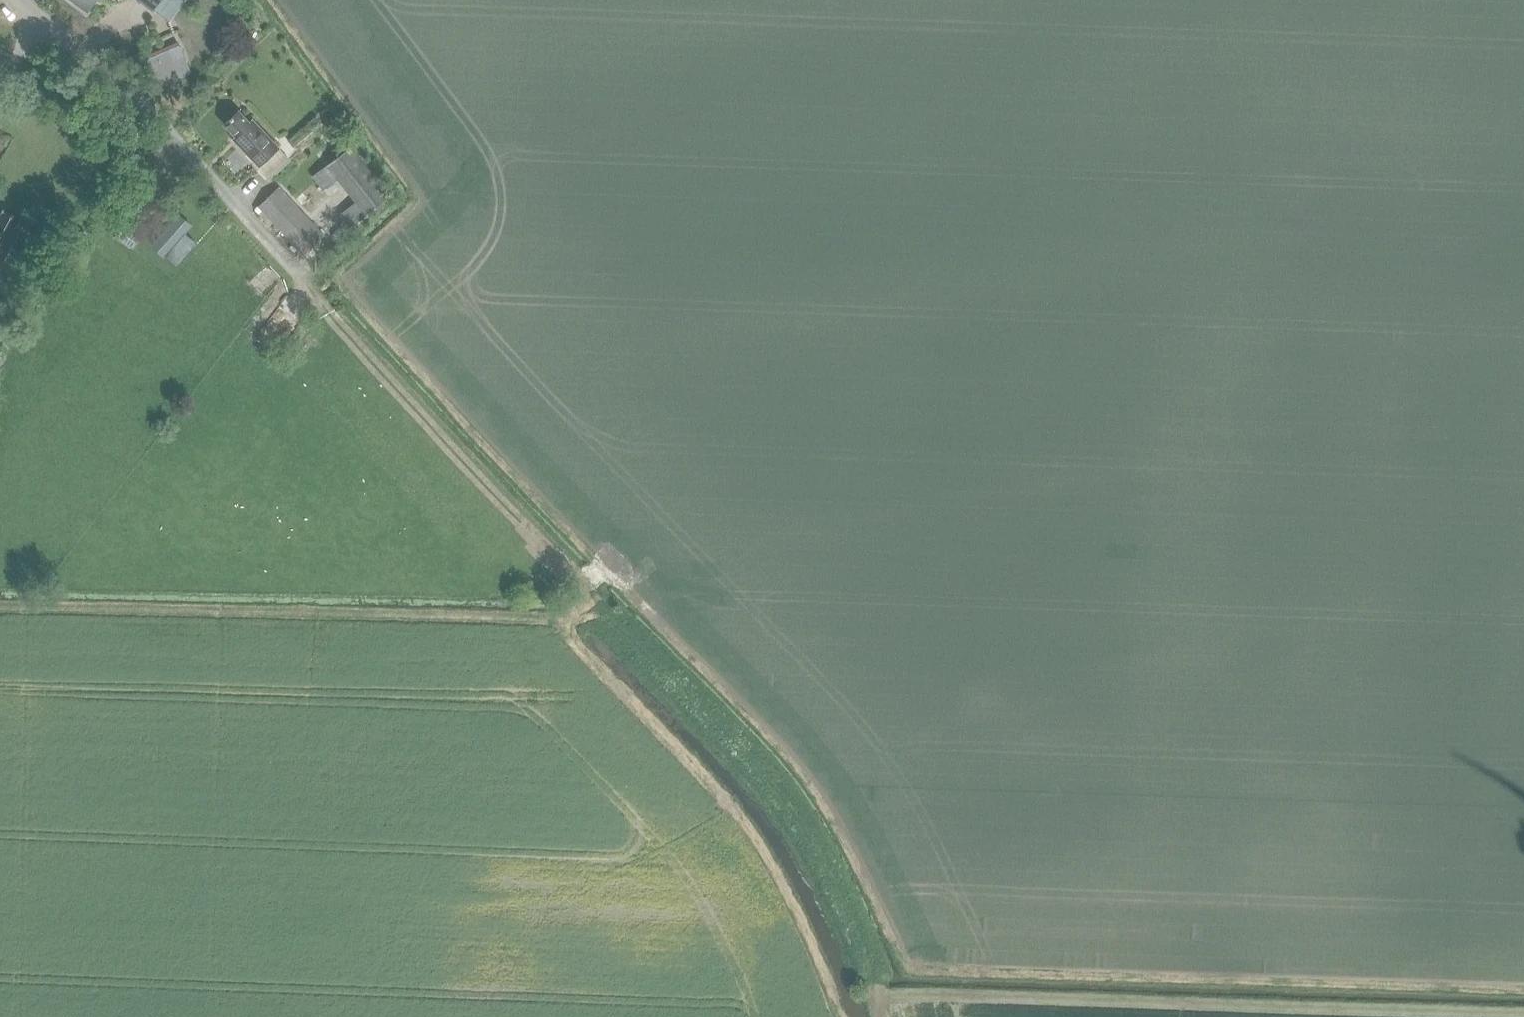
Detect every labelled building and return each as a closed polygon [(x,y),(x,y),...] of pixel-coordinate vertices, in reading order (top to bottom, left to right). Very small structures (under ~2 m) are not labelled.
[(88,14),(98,0),(68,0),(88,14)] [(153,12),(162,0),(137,0),(153,12)] [(189,71),(177,42),(146,55),(158,84),(189,71)] [(253,119),(250,122),(238,110),(224,124),(236,136),(233,139),(260,167),(280,147),(253,119)] [(390,198),(352,145),(313,174),(324,188),(337,178),(354,202),(342,211),(353,225),(390,198)] [(325,233),(279,184),(257,205),(304,253),(325,233)] [(1,218),(0,217),(0,269),(21,229),(17,226),(20,220),(4,212),(1,218)] [(165,256),(185,234),(192,226),(179,214),(150,246),(163,258),(165,256)] [(143,238),(149,229),(130,215),(123,224),(143,238)]
